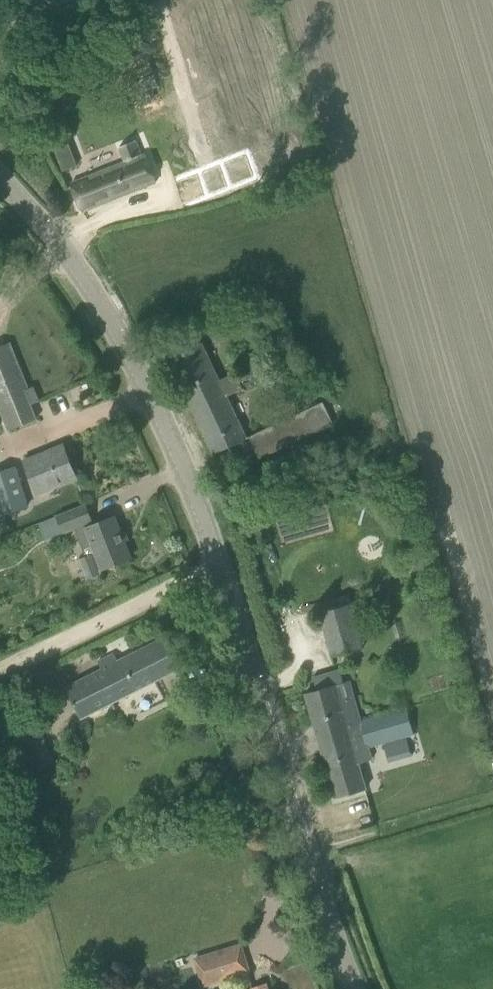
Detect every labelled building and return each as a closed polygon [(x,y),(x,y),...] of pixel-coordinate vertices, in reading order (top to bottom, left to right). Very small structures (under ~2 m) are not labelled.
[(119,147),(125,161),(72,182),(82,211),(156,182),(145,153),(141,155),(135,140),(119,147)] [(169,358),(214,454),(248,438),(227,395),(243,387),(234,371),(220,378),(202,342),(169,358)] [(7,430),(36,418),(24,389),(28,387),(10,343),(0,347),(0,411),(7,430)] [(249,434),(260,457),(333,422),(322,399),(249,434)] [(22,461),(36,494),(76,478),(63,444),(22,461)] [(9,528),(4,513),(29,505),(16,464),(0,469),(0,531),(9,528)] [(86,504),(42,521),(48,536),(63,530),(64,532),(75,527),(84,524),(92,521),(86,504)] [(86,556),(78,559),(86,579),(99,574),(98,570),(102,568),(130,557),(114,517),(94,524),(86,527),(96,552),(86,556)] [(425,562),(414,564),(416,571),(426,569),(425,562)] [(364,647),(351,602),(319,610),(331,655),(364,647)] [(66,687),(82,718),(183,667),(166,636),(117,661),(113,653),(98,661),(101,669),(66,687)] [(317,690),(305,693),(313,722),(318,739),(322,751),(335,798),(354,792),(367,788),(359,762),(372,758),(369,746),(397,738),(413,733),(405,706),(361,718),(350,679),(343,681),(340,670),(332,672),(313,677),(317,690)] [(146,686),(151,700),(162,696),(156,682),(146,686)] [(241,944),(194,959),(202,986),(249,971),(241,944)] [(182,958),(175,960),(177,966),(184,964),(182,958)]
